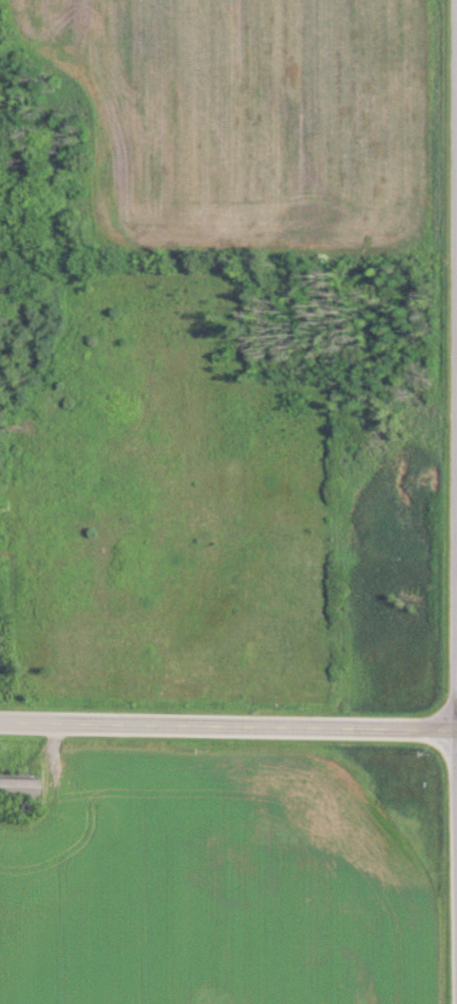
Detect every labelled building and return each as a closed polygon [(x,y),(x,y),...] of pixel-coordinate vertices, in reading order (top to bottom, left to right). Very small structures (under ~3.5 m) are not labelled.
[(0,778),(0,799),(36,799),(36,778),(0,778)]
